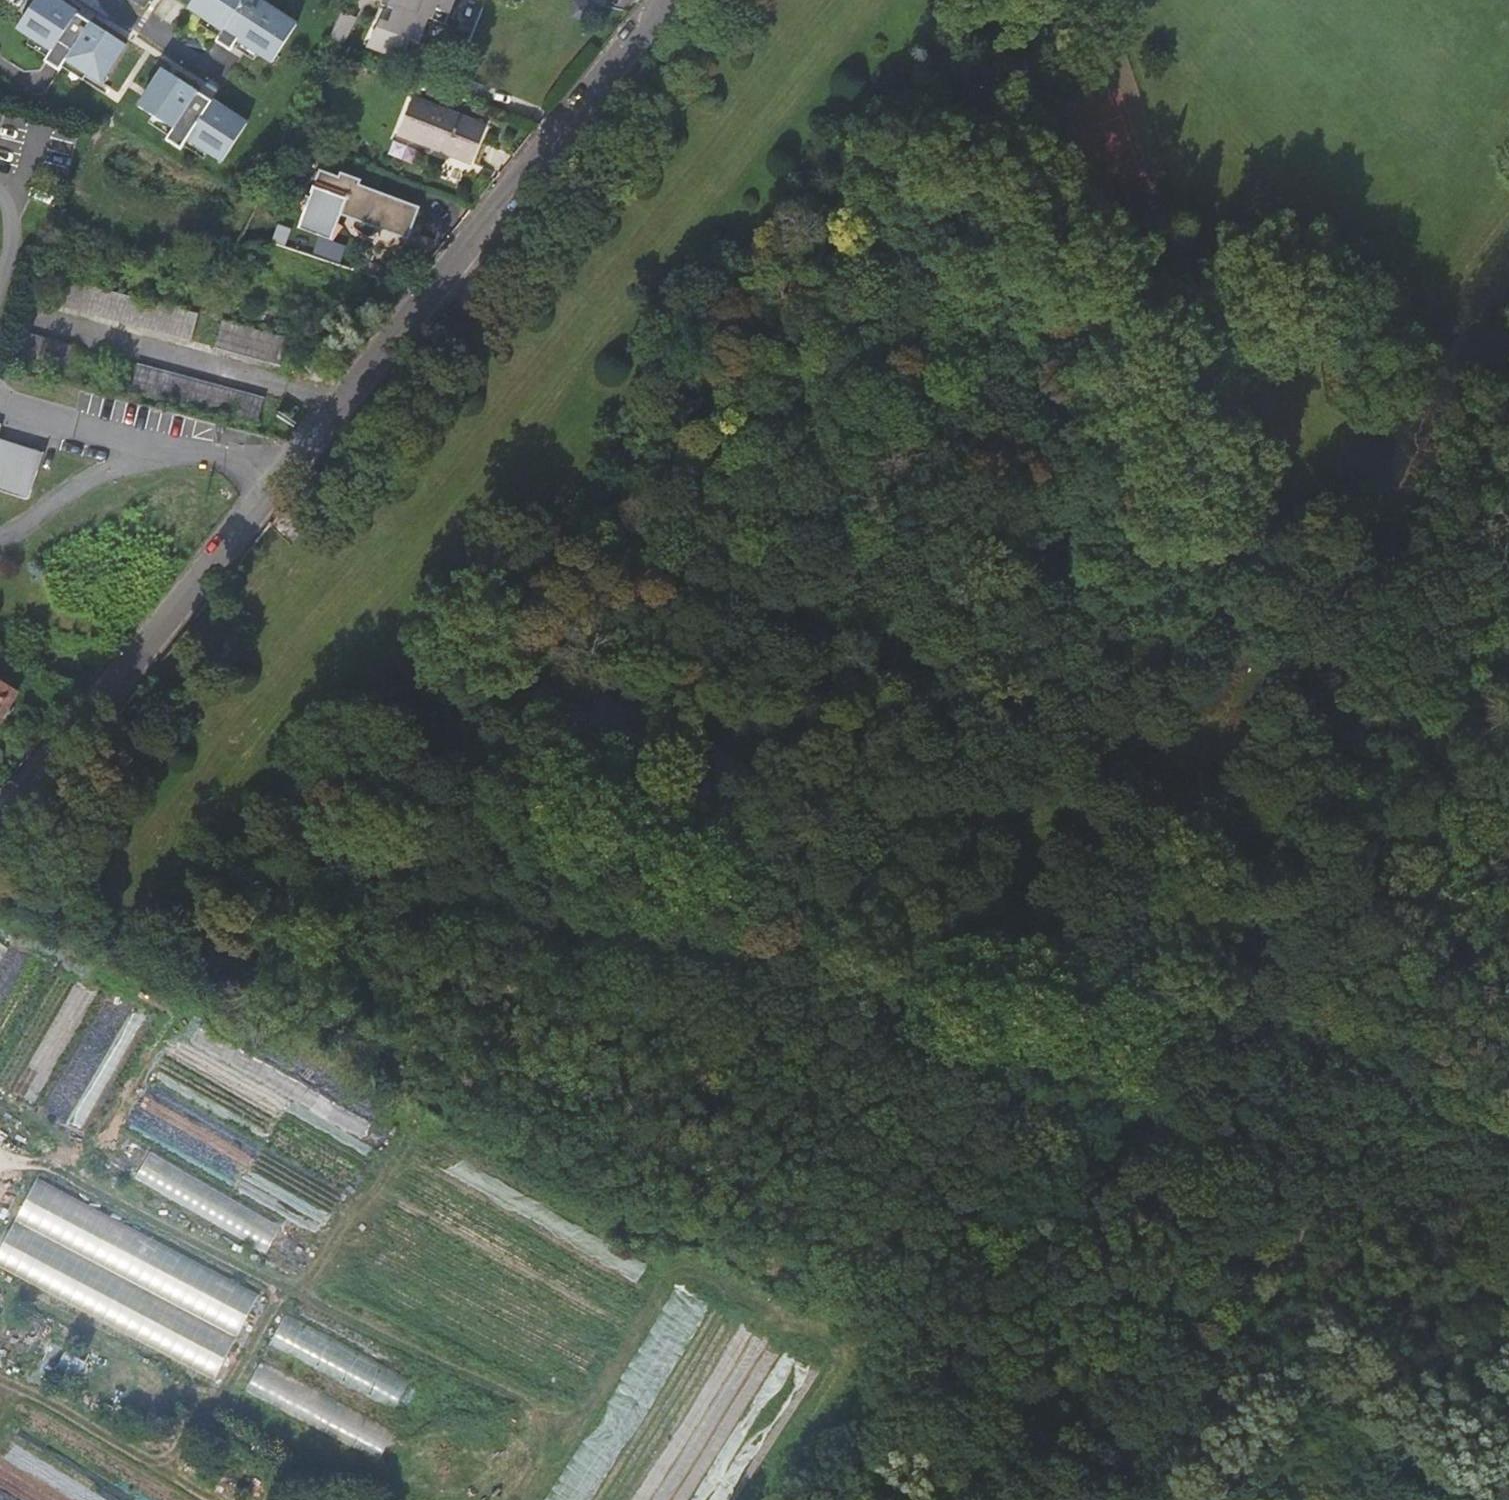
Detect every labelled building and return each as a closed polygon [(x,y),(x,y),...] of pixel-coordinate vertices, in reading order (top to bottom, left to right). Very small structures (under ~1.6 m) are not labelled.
[(72,0),(28,0),(16,20),(52,43),(46,52),(59,61),(66,51),(104,75),(129,36),(72,0)] [(273,0),(185,0),(221,23),(215,32),(228,41),(235,31),(272,55),(298,16),(273,0)] [(454,0),(383,0),(381,6),(395,11),(390,25),(382,22),(368,48),(402,60),(409,41),(419,45),(428,19),(445,26),(454,0)] [(248,120),(161,63),(135,103),(171,127),(165,136),(179,145),(185,134),(223,158),(248,120)] [(414,99),(400,135),(475,164),(483,144),(478,142),(484,126),(414,99)] [(374,232),(377,226),(394,232),(404,205),(359,187),(361,180),(340,172),(338,177),(319,169),(309,197),(306,196),(303,206),(305,207),(298,227),(321,236),(322,234),(325,235),(332,240),(342,226),(338,224),(342,213),(355,218),(356,218),(354,224),(353,226),(353,227),(354,228),(361,233),(364,235),(365,236),(367,237),(369,237),(370,236),(372,236),(373,235),(374,234),(374,232)] [(190,340),(198,314),(58,274),(51,300),(190,340)] [(215,346),(281,365),(288,339),(222,320),(215,346)] [(68,372),(75,348),(22,333),(15,358),(68,372)] [(264,399),(137,365),(131,390),(257,424),(264,399)] [(9,702),(3,699),(16,677),(0,667),(0,716),(9,702)] [(21,680),(16,677),(3,699),(9,702),(21,680)] [(251,1303),(31,1185),(8,1227),(229,1345),(251,1303)] [(9,1228),(0,1245),(0,1278),(207,1388),(229,1346),(9,1228)] [(416,1378),(291,1309),(268,1351),(393,1420),(416,1378)] [(405,1430),(264,1355),(241,1397),(383,1473),(405,1430)]
